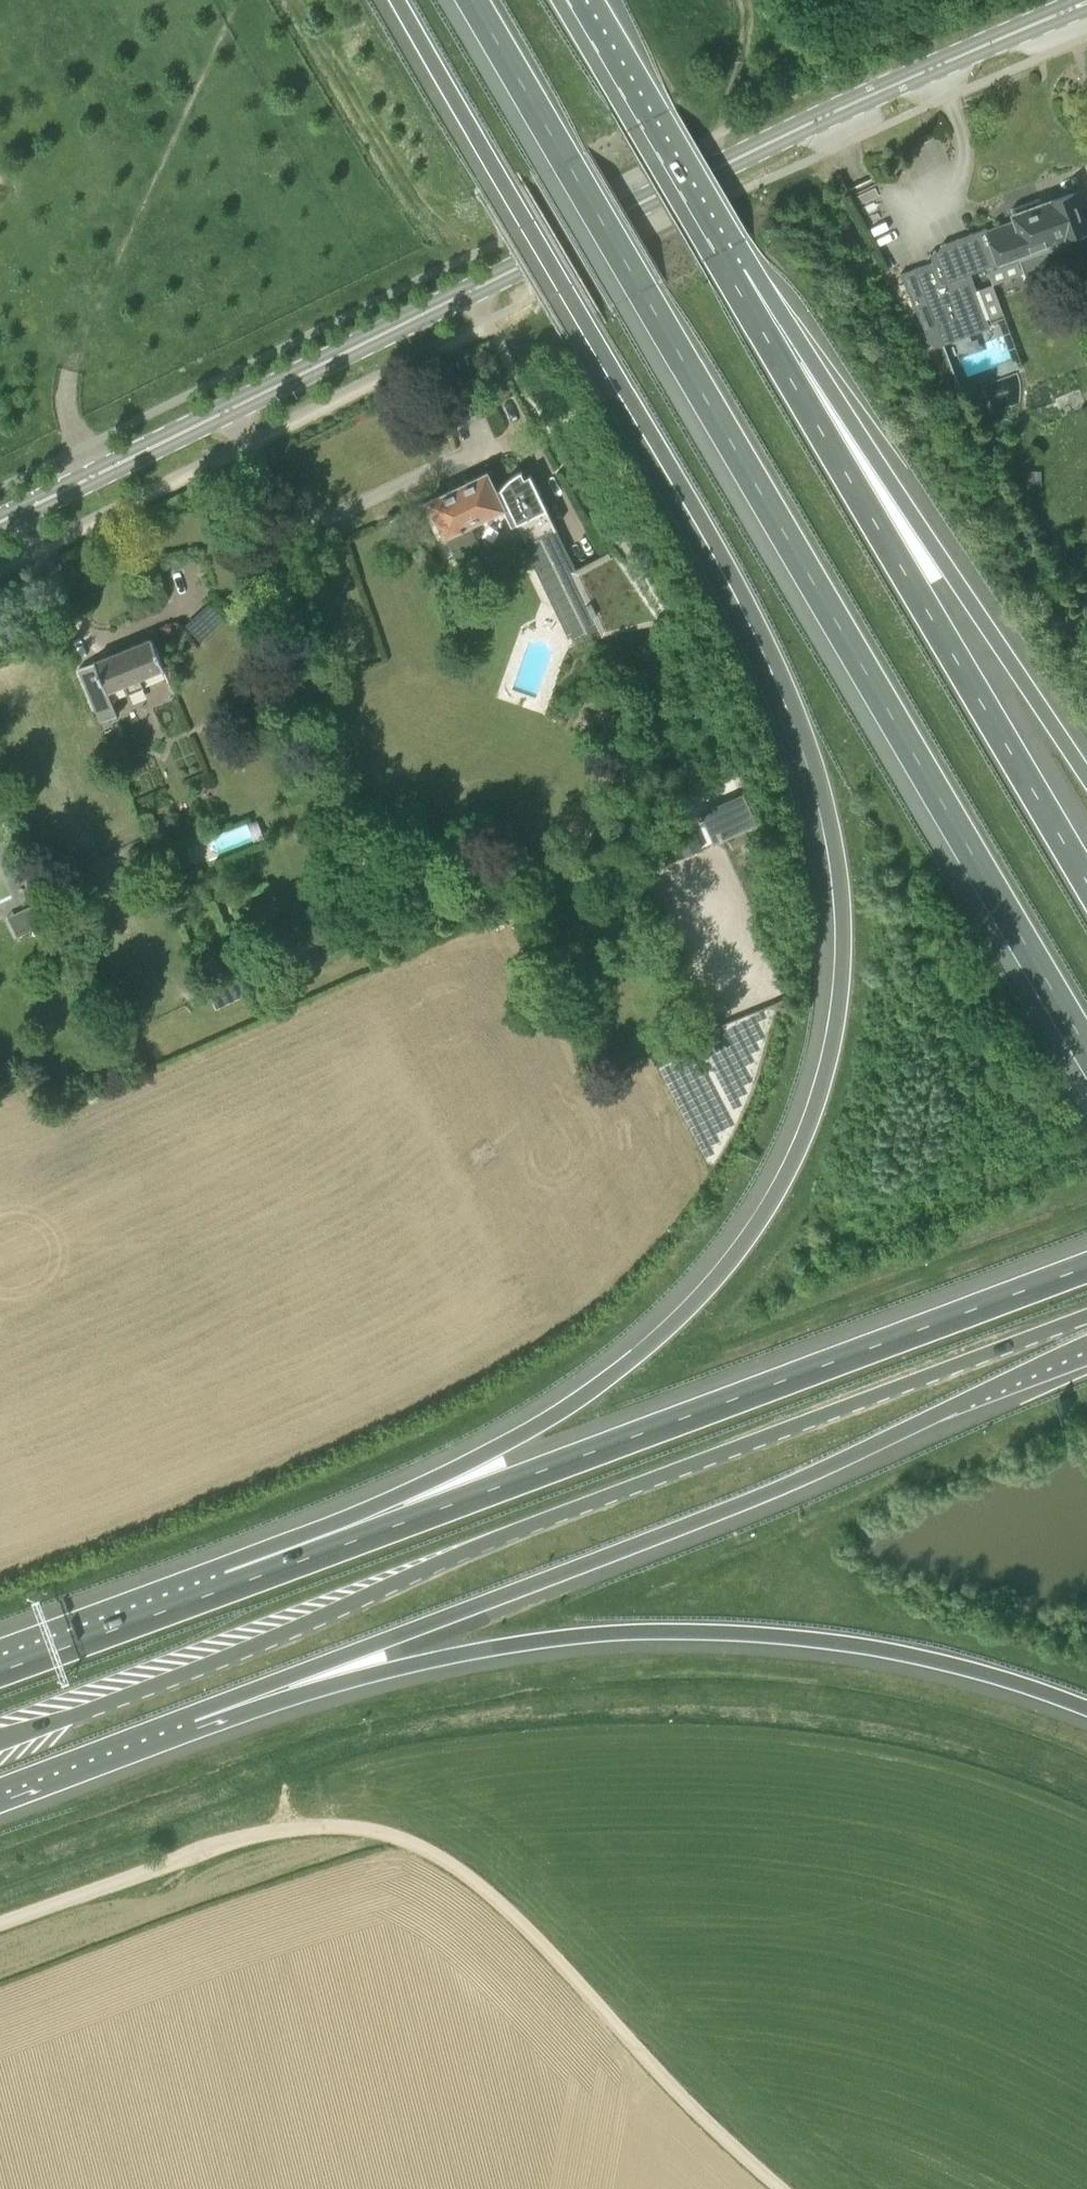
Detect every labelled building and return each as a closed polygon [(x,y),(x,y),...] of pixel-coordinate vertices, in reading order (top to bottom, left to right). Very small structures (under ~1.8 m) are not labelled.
[(912,248),(937,234),(904,173),(878,185),(875,180),(874,181),(877,185),(852,196),(850,192),(848,192),(889,267),(908,257),(914,270),(923,267),(912,248)] [(986,228),(941,246),(939,251),(942,259),(923,267),(914,270),(899,275),(934,347),(987,327),(967,275),(999,264),(1019,256),(1028,281),(1068,266),(1071,275),(1086,270),(1086,220),(1081,204),(1086,202),(1083,191),(1042,206),(1040,200),(1013,210),(1017,222),(995,230),(993,226),(986,228)] [(1041,485),(1041,469),(1025,470),(1025,485),(1041,485)] [(523,477),(520,471),(517,472),(514,474),(511,476),(508,478),(506,480),(504,483),(502,486),(500,489),(495,491),(486,473),(428,501),(459,567),(471,561),(472,563),(478,560),(477,558),(483,556),(468,525),(502,508),(511,526),(516,523),(557,609),(575,615),(568,633),(572,640),(602,626),(604,630),(654,619),(612,555),(576,572),(529,474),(523,477)] [(100,722),(112,717),(118,714),(108,690),(124,684),(128,694),(145,687),(141,677),(165,667),(152,637),(78,668),(100,722)] [(716,842),(757,825),(745,795),(704,812),(716,842)] [(666,815),(686,858),(703,850),(683,807),(666,815)] [(184,850),(166,857),(172,872),(190,865),(184,850)] [(23,909),(33,929),(54,920),(44,899),(23,909)] [(265,928),(259,913),(243,920),(249,935),(265,928)]
